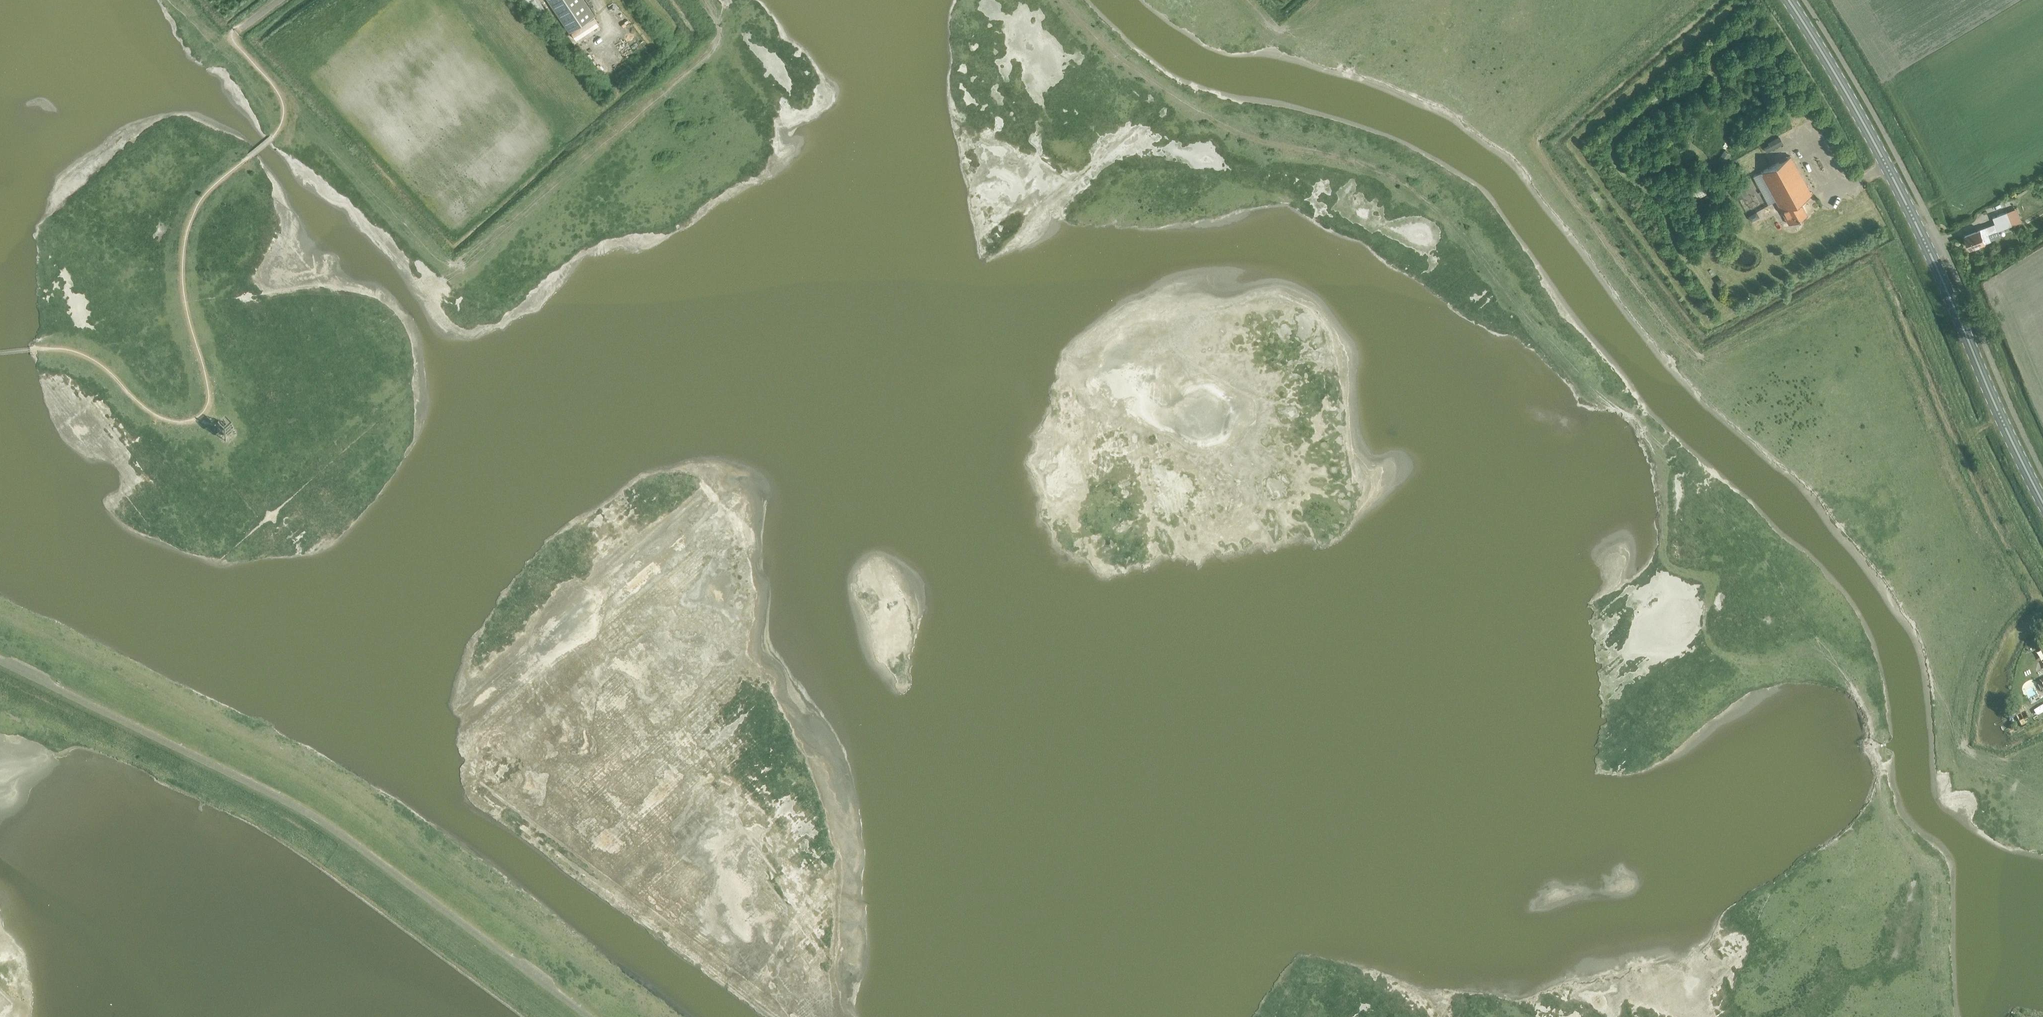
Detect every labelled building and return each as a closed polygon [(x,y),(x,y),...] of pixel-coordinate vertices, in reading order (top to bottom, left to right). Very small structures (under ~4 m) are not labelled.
[(552,21),(583,0),(522,0),(528,9),(532,6),(538,15),(545,11),(552,21)] [(1760,172),(1788,223),(1806,214),(1799,201),(1811,194),(1790,155),(1760,172)] [(2000,236),(1998,230),(2012,225),(2007,211),(1993,217),(1995,223),(1986,227),(1986,226),(1965,234),(1970,248),(1991,240),(1991,239),(2000,236)] [(2015,712),(2017,718),(2025,715),(2023,709),(2015,712)]
